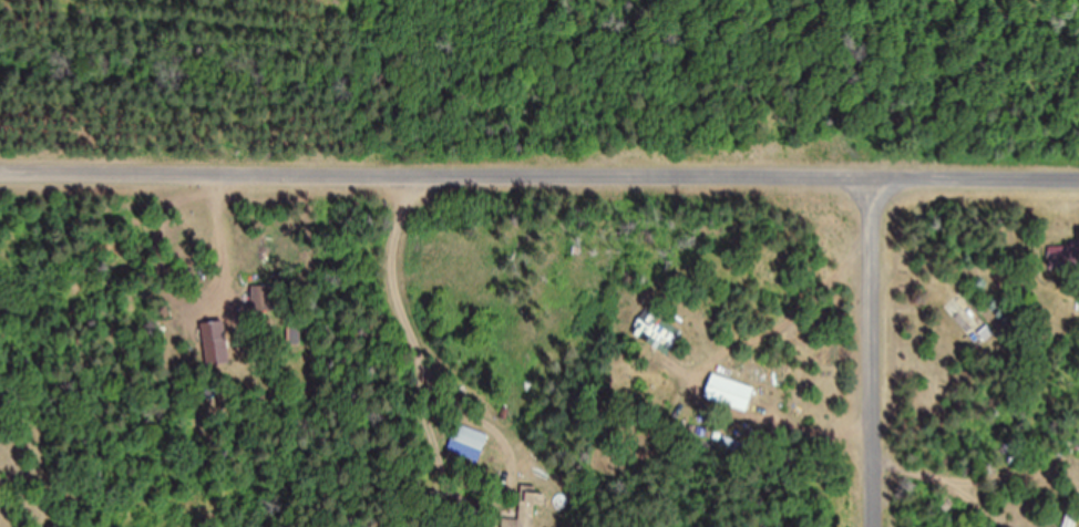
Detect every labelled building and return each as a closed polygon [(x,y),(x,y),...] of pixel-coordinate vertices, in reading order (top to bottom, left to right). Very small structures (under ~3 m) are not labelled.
[(1050,269),(1078,269),(1078,243),(1050,243),(1050,269)] [(275,314),(275,286),(253,286),(253,314),(275,314)] [(641,317),(632,332),(668,357),(681,338),(652,319),(649,323),(641,317)] [(207,365),(230,365),(230,337),(207,338),(207,365)] [(757,388),(714,374),(706,399),(750,413),(757,388)] [(490,436),(459,424),(453,440),(484,452),(490,436)] [(721,447),(742,456),(746,445),(726,436),(721,447)] [(504,520),(503,526),(534,526),(535,504),(548,504),(548,494),(539,494),(539,487),(522,486),(520,521),(504,520)] [(1071,494),(1068,526),(1078,526),(1078,495),(1071,494)]
